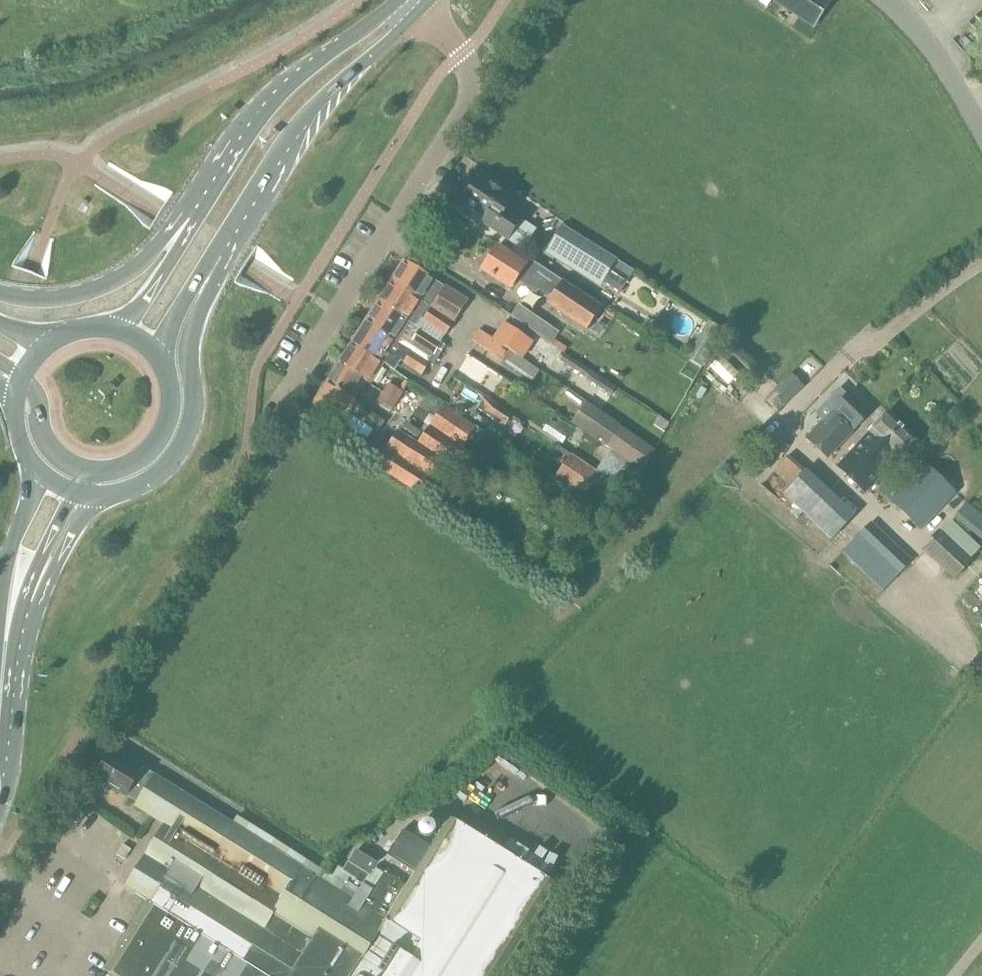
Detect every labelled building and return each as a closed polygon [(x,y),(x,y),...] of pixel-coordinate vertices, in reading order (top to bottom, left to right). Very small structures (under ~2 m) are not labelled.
[(812,26),(829,0),(774,0),(812,26)] [(489,185),(480,179),(479,178),(475,184),(473,185),(472,186),(471,186),(470,188),(469,190),(468,192),(468,193),(467,196),(463,201),(465,202),(467,203),(466,205),(476,212),(477,210),(487,217),(484,222),(485,223),(485,222),(508,238),(507,238),(509,239),(521,220),(520,219),(506,210),(512,200),(511,200),(502,194),(503,193),(489,184),(489,185)] [(632,272),(562,228),(546,253),(554,258),(556,254),(618,293),(632,272)] [(524,264),(496,246),(481,269),(510,288),(516,279),(534,291),(536,288),(550,298),(561,282),(527,260),(524,264)] [(391,283),(421,302),(453,322),(466,300),(430,277),(403,264),(391,283)] [(601,309),(561,282),(546,305),(586,331),(601,309)] [(453,322),(421,302),(391,283),(379,304),(415,327),(420,320),(444,335),(453,322)] [(441,343),(415,327),(379,304),(366,323),(411,352),(426,361),(431,354),(433,356),(441,343)] [(494,339),(511,350),(522,358),(535,338),(507,319),(494,339)] [(558,347),(561,343),(551,335),(555,329),(545,322),(538,333),(558,347)] [(426,361),(411,352),(366,323),(351,346),(382,366),(384,363),(394,369),(400,361),(420,375),(428,362),(426,361)] [(511,350),(494,339),(486,350),(503,362),(511,350)] [(376,375),(382,366),(351,346),(340,364),(365,379),(371,383),(376,375)] [(607,396),(613,387),(564,353),(559,361),(585,379),(585,380),(607,396)] [(458,373),(495,391),(504,374),(466,355),(458,373)] [(353,399),(365,379),(340,364),(328,383),(353,399)] [(531,383),(539,372),(531,367),(524,378),(531,383)] [(730,392),(738,384),(723,367),(715,374),(730,392)] [(786,401),(801,387),(791,376),(776,390),(786,401)] [(352,399),(353,399),(328,383),(314,405),(345,421),(350,413),(376,432),(383,423),(355,403),(356,402),(352,399)] [(383,391),(398,401),(402,394),(387,384),(383,391)] [(392,411),(398,401),(383,391),(376,401),(392,411)] [(831,412),(835,416),(852,432),(869,413),(849,393),(831,412)] [(504,425),(511,415),(484,396),(477,407),(504,425)] [(949,396),(942,404),(946,408),(953,400),(949,396)] [(610,449),(642,471),(656,447),(586,400),(571,423),(610,449)] [(478,428),(442,405),(430,424),(466,447),(478,428)] [(646,408),(637,422),(658,435),(666,421),(646,408)] [(835,416),(831,412),(807,438),(827,457),(852,432),(835,416)] [(836,468),(865,495),(916,439),(886,412),(836,468)] [(559,442),(566,434),(548,418),(541,426),(559,442)] [(462,471),(472,456),(429,427),(419,442),(462,471)] [(438,483),(450,465),(397,430),(374,467),(411,491),(421,498),(434,481),(438,483)] [(578,491),(593,470),(571,454),(556,476),(578,491)] [(833,541),(855,519),(788,456),(773,471),(790,488),(783,495),(833,541)] [(920,529),(955,492),(925,464),(890,501),(920,529)] [(966,503),(954,517),(981,541),(981,517),(966,503)] [(882,591),(912,561),(872,522),(842,553),(882,591)] [(970,558),(979,548),(951,522),(943,532),(970,558)] [(488,539),(494,532),(484,524),(478,532),(488,539)] [(955,578),(971,561),(941,534),(925,551),(955,578)] [(136,802),(153,774),(142,767),(138,772),(109,754),(96,777),(136,802)] [(545,877),(456,821),(437,851),(401,829),(386,854),(414,871),(405,887),(372,867),(376,862),(354,848),(342,868),(338,866),(332,876),(236,815),(232,823),(153,774),(136,802),(133,806),(163,824),(150,844),(124,885),(153,903),(109,972),(115,975),(484,975),(545,877)] [(473,812),(482,801),(462,785),(453,797),(473,812)]
